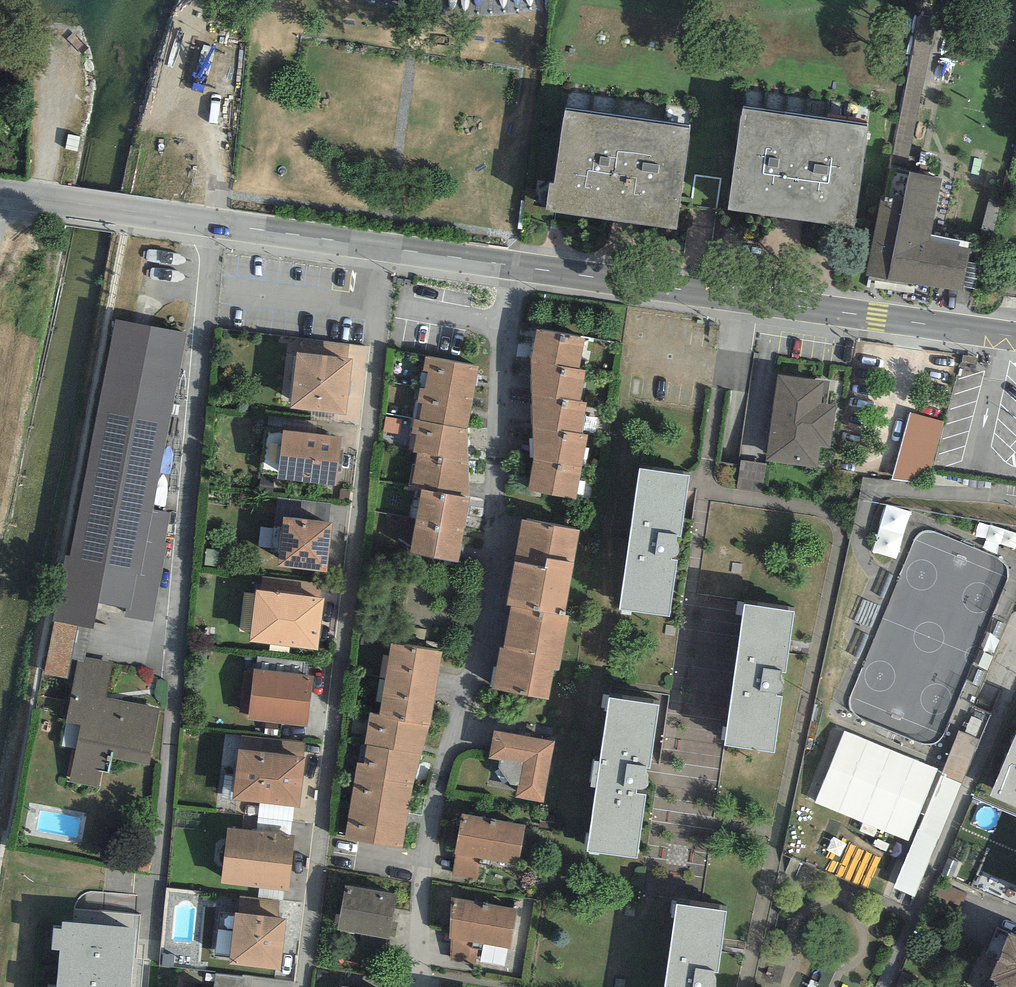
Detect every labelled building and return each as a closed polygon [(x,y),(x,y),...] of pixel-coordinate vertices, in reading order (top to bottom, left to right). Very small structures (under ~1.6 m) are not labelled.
[(919,14),(889,166),(907,170),(937,19),(919,14)] [(691,124),(565,107),(551,208),(677,225),(691,124)] [(870,125),(744,107),(730,209),(856,226),(870,125)] [(943,179),(909,173),(904,202),(881,198),(866,275),(923,286),(932,236),(943,179)] [(972,243),(932,236),(923,286),(963,293),(972,243)] [(187,333),(116,318),(53,621),(77,626),(93,629),(98,603),(126,609),(130,609),(137,574),(141,575),(153,509),(187,333)] [(585,339),(535,329),(529,361),(579,370),(585,339)] [(352,357),(298,350),(291,404),(345,411),(352,357)] [(479,367),(425,358),(420,388),(473,398),(479,367)] [(584,370),(579,370),(529,361),(532,395),(581,401),(584,370)] [(824,379),(779,372),(766,458),(817,465),(820,445),(831,446),(837,403),(821,401),(824,379)] [(467,429),(473,398),(420,388),(414,419),(467,429)] [(588,403),(581,401),(532,395),(533,427),(583,433),(588,403)] [(945,421),(912,412),(893,479),(928,484),(933,466),(945,421)] [(469,461),(467,429),(414,419),(410,432),(417,433),(412,453),(418,453),(469,461)] [(588,434),(583,433),(533,427),(533,460),(582,468),(588,434)] [(341,434),(284,428),(279,474),(336,480),(341,434)] [(469,499),(469,461),(418,453),(411,489),(421,490),(469,499)] [(576,500),(582,468),(533,460),(528,491),(576,500)] [(690,470),(640,463),(620,604),(670,611),(690,470)] [(464,531),(469,499),(421,490),(415,523),(464,531)] [(170,512),(153,509),(141,575),(137,574),(130,609),(126,609),(125,616),(152,622),(167,543),(165,542),(170,512)] [(332,519),(283,513),(277,562),(325,568),(332,519)] [(579,531),(522,521),(507,606),(512,606),(564,616),(579,531)] [(458,562),(464,531),(415,523),(410,554),(458,562)] [(324,595),(257,587),(250,639),(317,647),(324,595)] [(794,608),(746,602),(729,739),(776,745),(794,608)] [(568,616),(564,616),(512,606),(504,650),(500,649),(492,690),(549,700),(554,669),(559,670),(568,616)] [(67,678),(77,626),(53,621),(43,673),(67,678)] [(442,652),(391,644),(387,670),(438,678),(442,652)] [(149,765),(160,708),(106,698),(113,662),(86,657),(85,663),(78,661),(66,722),(81,725),(70,782),(99,788),(102,771),(109,773),(112,758),(149,765)] [(307,724),(312,674),(254,668),(249,718),(307,724)] [(434,704),(438,678),(387,670),(380,714),(379,717),(430,726),(434,704)] [(659,701),(609,694),(589,845),(638,852),(659,701)] [(419,754),(430,726),(379,717),(380,714),(370,712),(365,744),(368,745),(419,754)] [(554,739),(494,728),(489,755),(523,761),(517,795),(543,799),(554,739)] [(959,728),(942,771),(961,778),(977,736),(959,728)] [(815,804),(911,836),(937,762),(841,729),(815,804)] [(990,797),(1015,808),(1015,735),(990,797)] [(413,785),(419,754),(368,745),(364,764),(357,762),(355,775),(413,785)] [(307,755),(242,747),(236,799),(259,801),(293,806),(301,807),(307,755)] [(408,815),(413,785),(355,775),(350,805),(408,815)] [(255,831),(290,836),(293,806),(259,801),(255,831)] [(402,849),(408,815),(350,805),(344,839),(402,849)] [(526,822),(461,812),(454,850),(452,874),(479,879),(480,856),(520,863),(526,822)] [(255,831),(229,828),(223,882),(290,890),(297,836),(290,836),(255,831)] [(398,895),(348,886),(341,930),(359,933),(357,945),(381,949),(383,938),(390,939),(398,895)] [(967,897),(943,887),(937,899),(961,909),(967,897)] [(519,907),(456,896),(449,935),(450,959),(471,961),(472,940),(512,945),(519,907)] [(677,900),(666,986),(715,986),(725,907),(677,900)] [(286,915),(234,909),(229,960),(281,966),(286,915)] [(62,922),(62,930),(53,929),(51,950),(60,951),(57,986),(131,986),(136,929),(62,922)] [(214,958),(226,959),(229,930),(216,929),(214,958)] [(1011,929),(991,975),(996,977),(991,986),(1015,986),(1015,932),(1011,929)]
